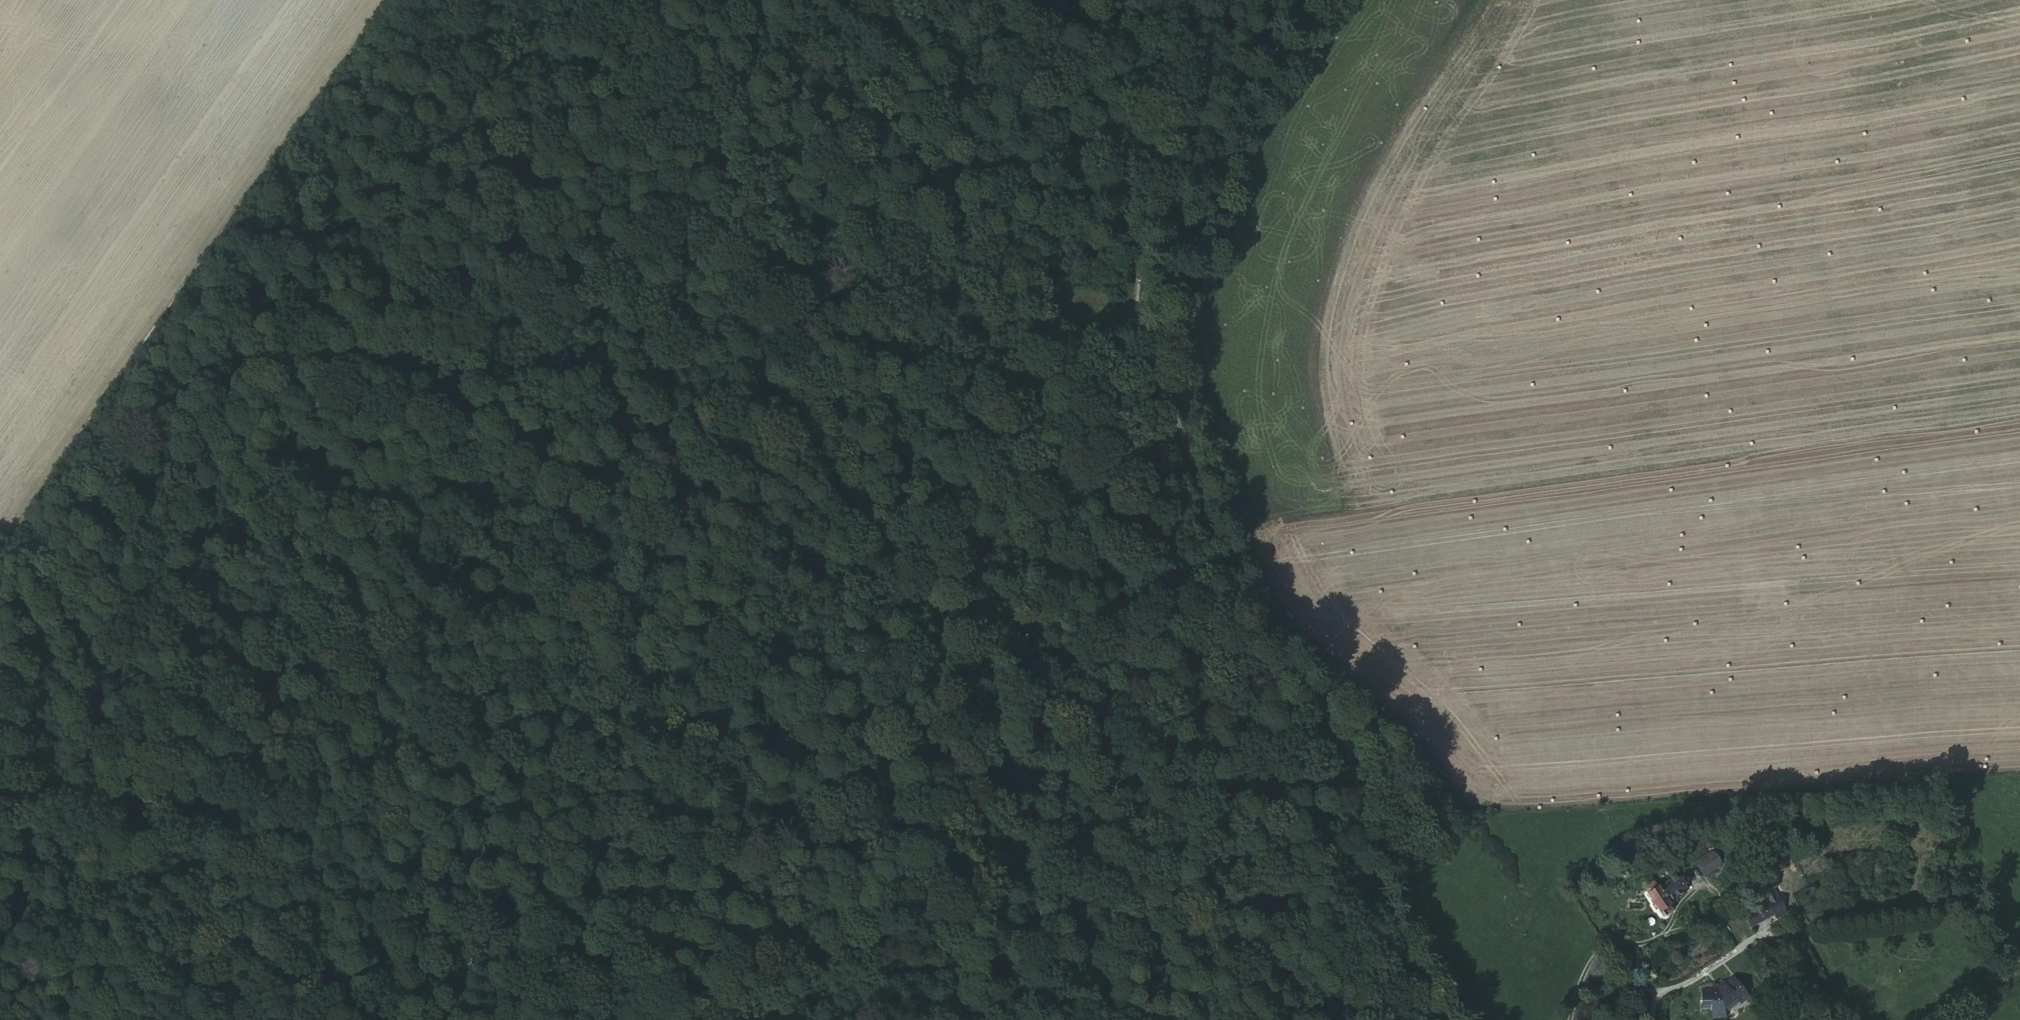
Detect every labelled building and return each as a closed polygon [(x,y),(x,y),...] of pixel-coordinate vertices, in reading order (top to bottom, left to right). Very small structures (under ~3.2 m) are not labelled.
[(1712,851),(1701,858),(1710,872),(1721,865),(1712,851)] [(1710,872),(1701,858),(1697,862),(1706,875),(1710,872)] [(1647,893),(1660,912),(1670,905),(1668,901),(1685,889),(1676,876),(1660,887),(1658,885),(1657,886),(1648,892),(1647,893)] [(1654,882),(1645,888),(1648,892),(1657,886),(1654,882)] [(1772,889),(1763,894),(1767,902),(1746,914),(1752,925),(1774,914),(1784,909),(1781,902),(1779,903),(1772,889)] [(1777,918),(1787,914),(1784,909),(1774,914),(1777,918)] [(1740,988),(1732,979),(1725,984),(1717,990),(1711,990),(1702,991),(1702,1001),(1711,1001),(1711,1014),(1711,1016),(1725,1015),(1724,1013),(1738,1002),(1740,1004),(1748,997),(1741,987),(1740,988)] [(1701,1014),(1711,1014),(1711,1001),(1702,1001),(1701,1001),(1701,1014)]
